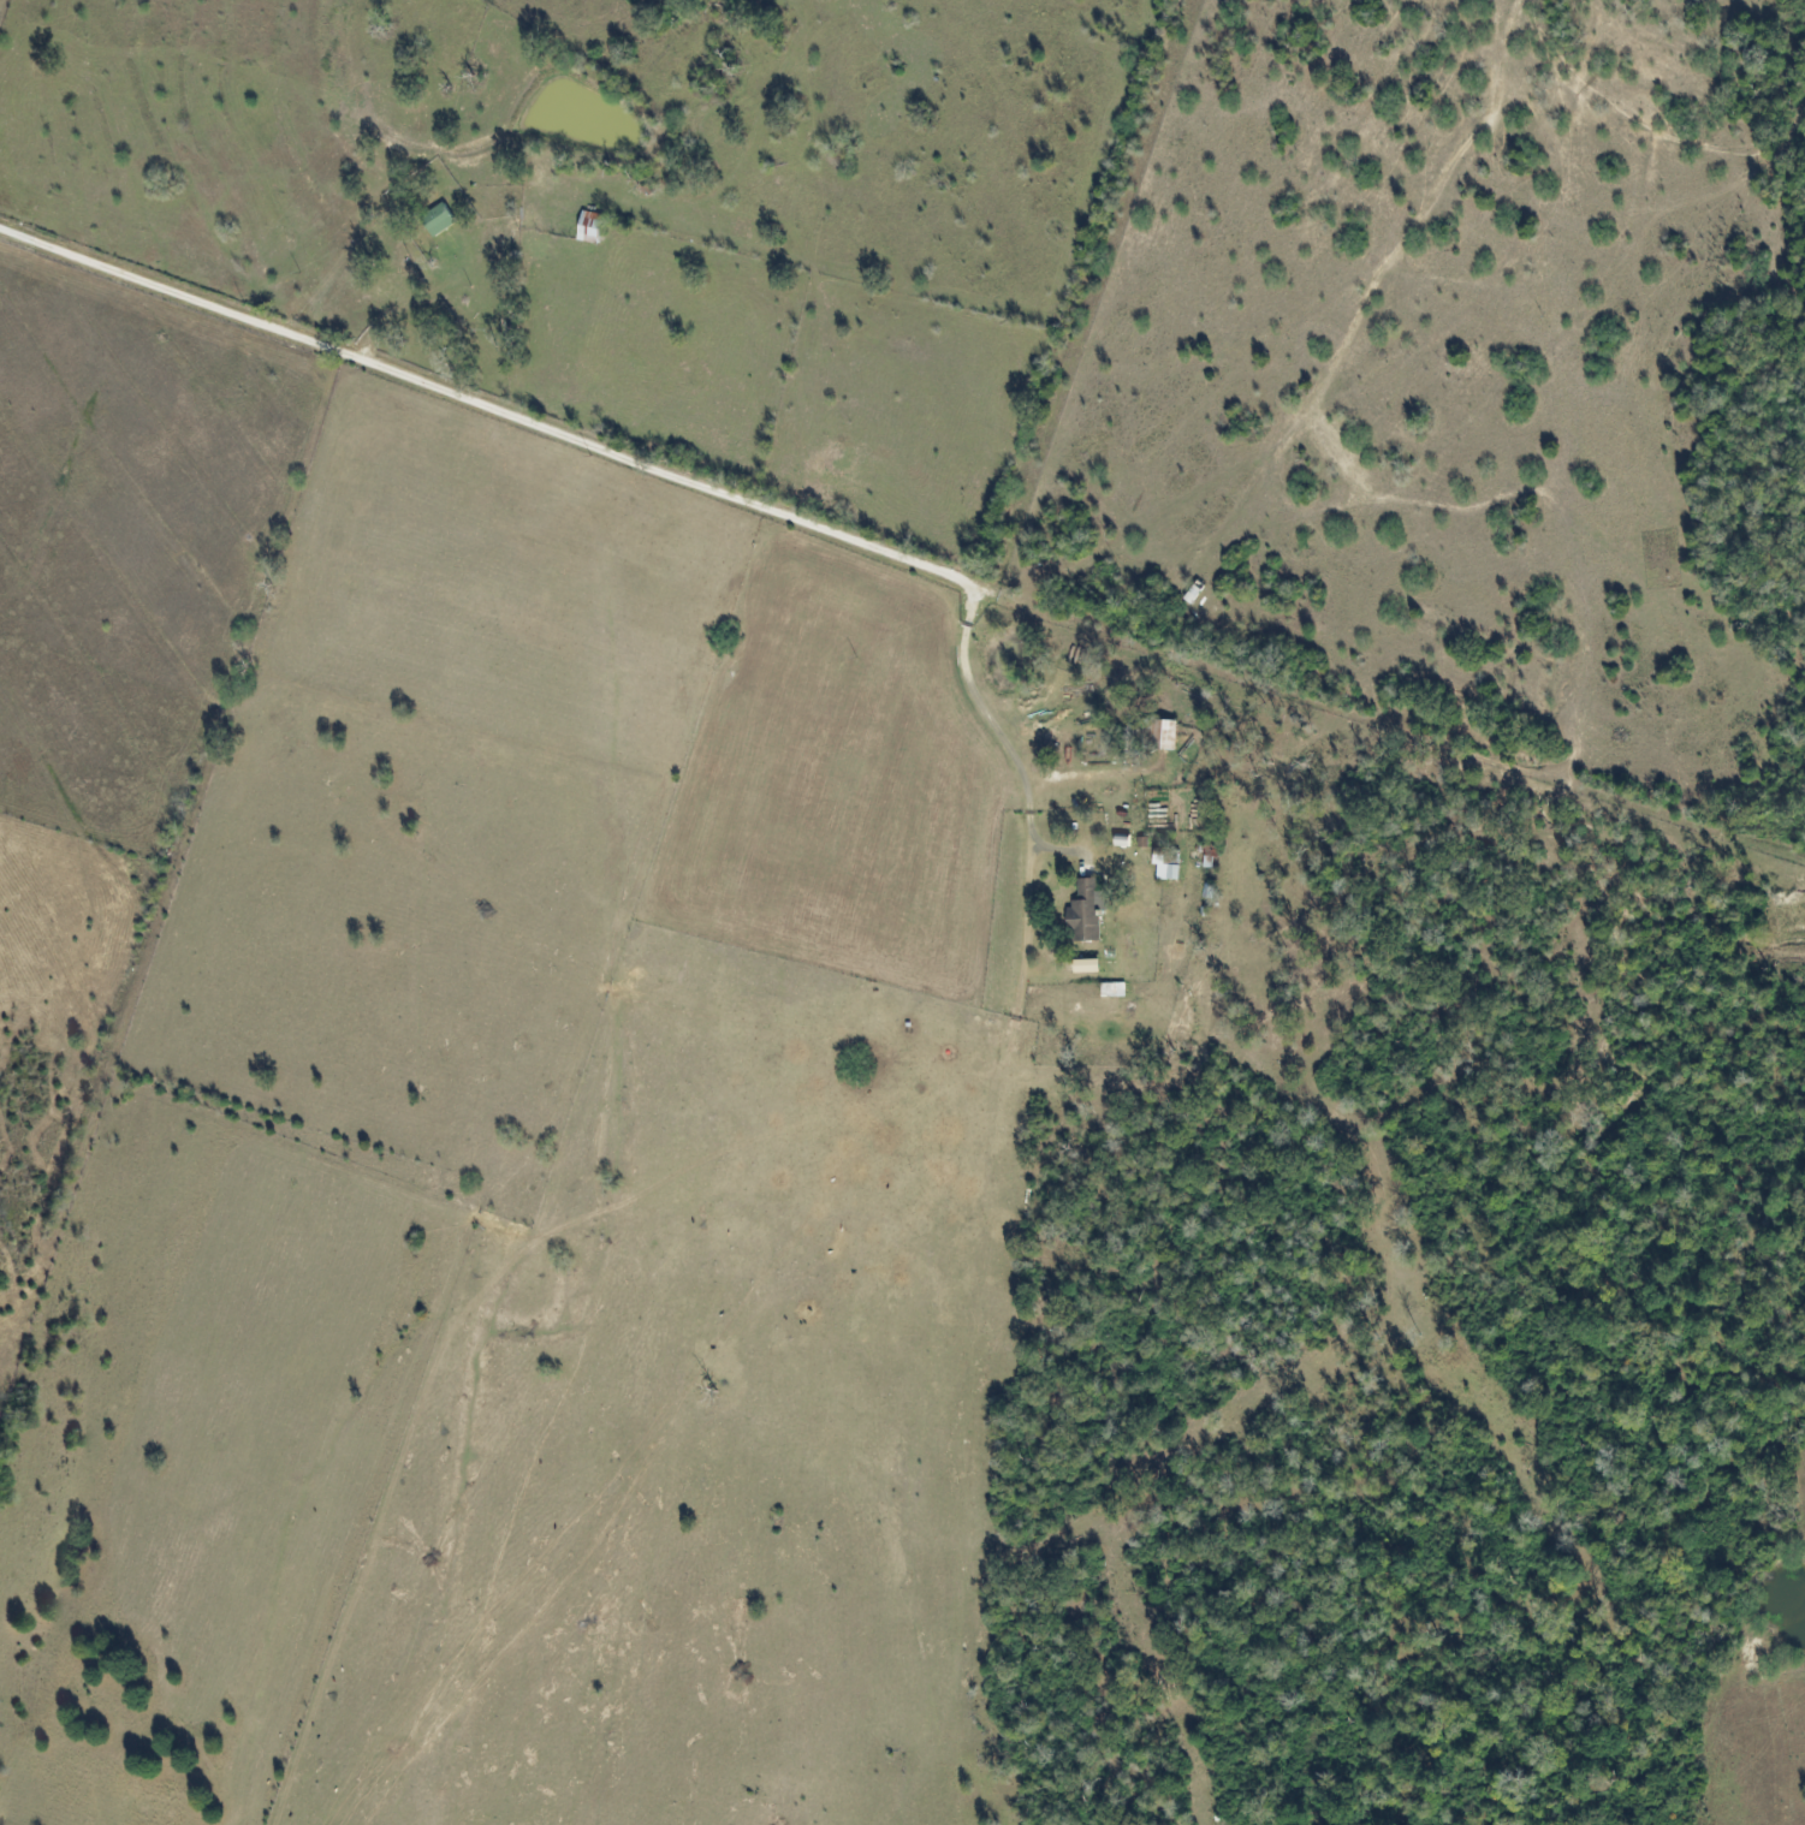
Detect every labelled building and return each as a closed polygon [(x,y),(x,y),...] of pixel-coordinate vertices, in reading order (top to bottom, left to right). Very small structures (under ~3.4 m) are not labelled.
[(459,225),(448,204),(423,218),(434,239),(459,225)] [(583,235),(601,239),(606,216),(589,212),(583,235)] [(1179,751),(1179,721),(1164,721),(1164,735),(1161,735),(1162,751),(1179,751)] [(1169,880),(1181,880),(1182,866),(1170,866),(1169,880)] [(1081,880),(1081,901),(1070,901),(1070,942),(1100,942),(1100,893),(1106,893),(1106,880),(1081,880)] [(1076,974),(1101,973),(1101,960),(1076,961),(1076,974)]
